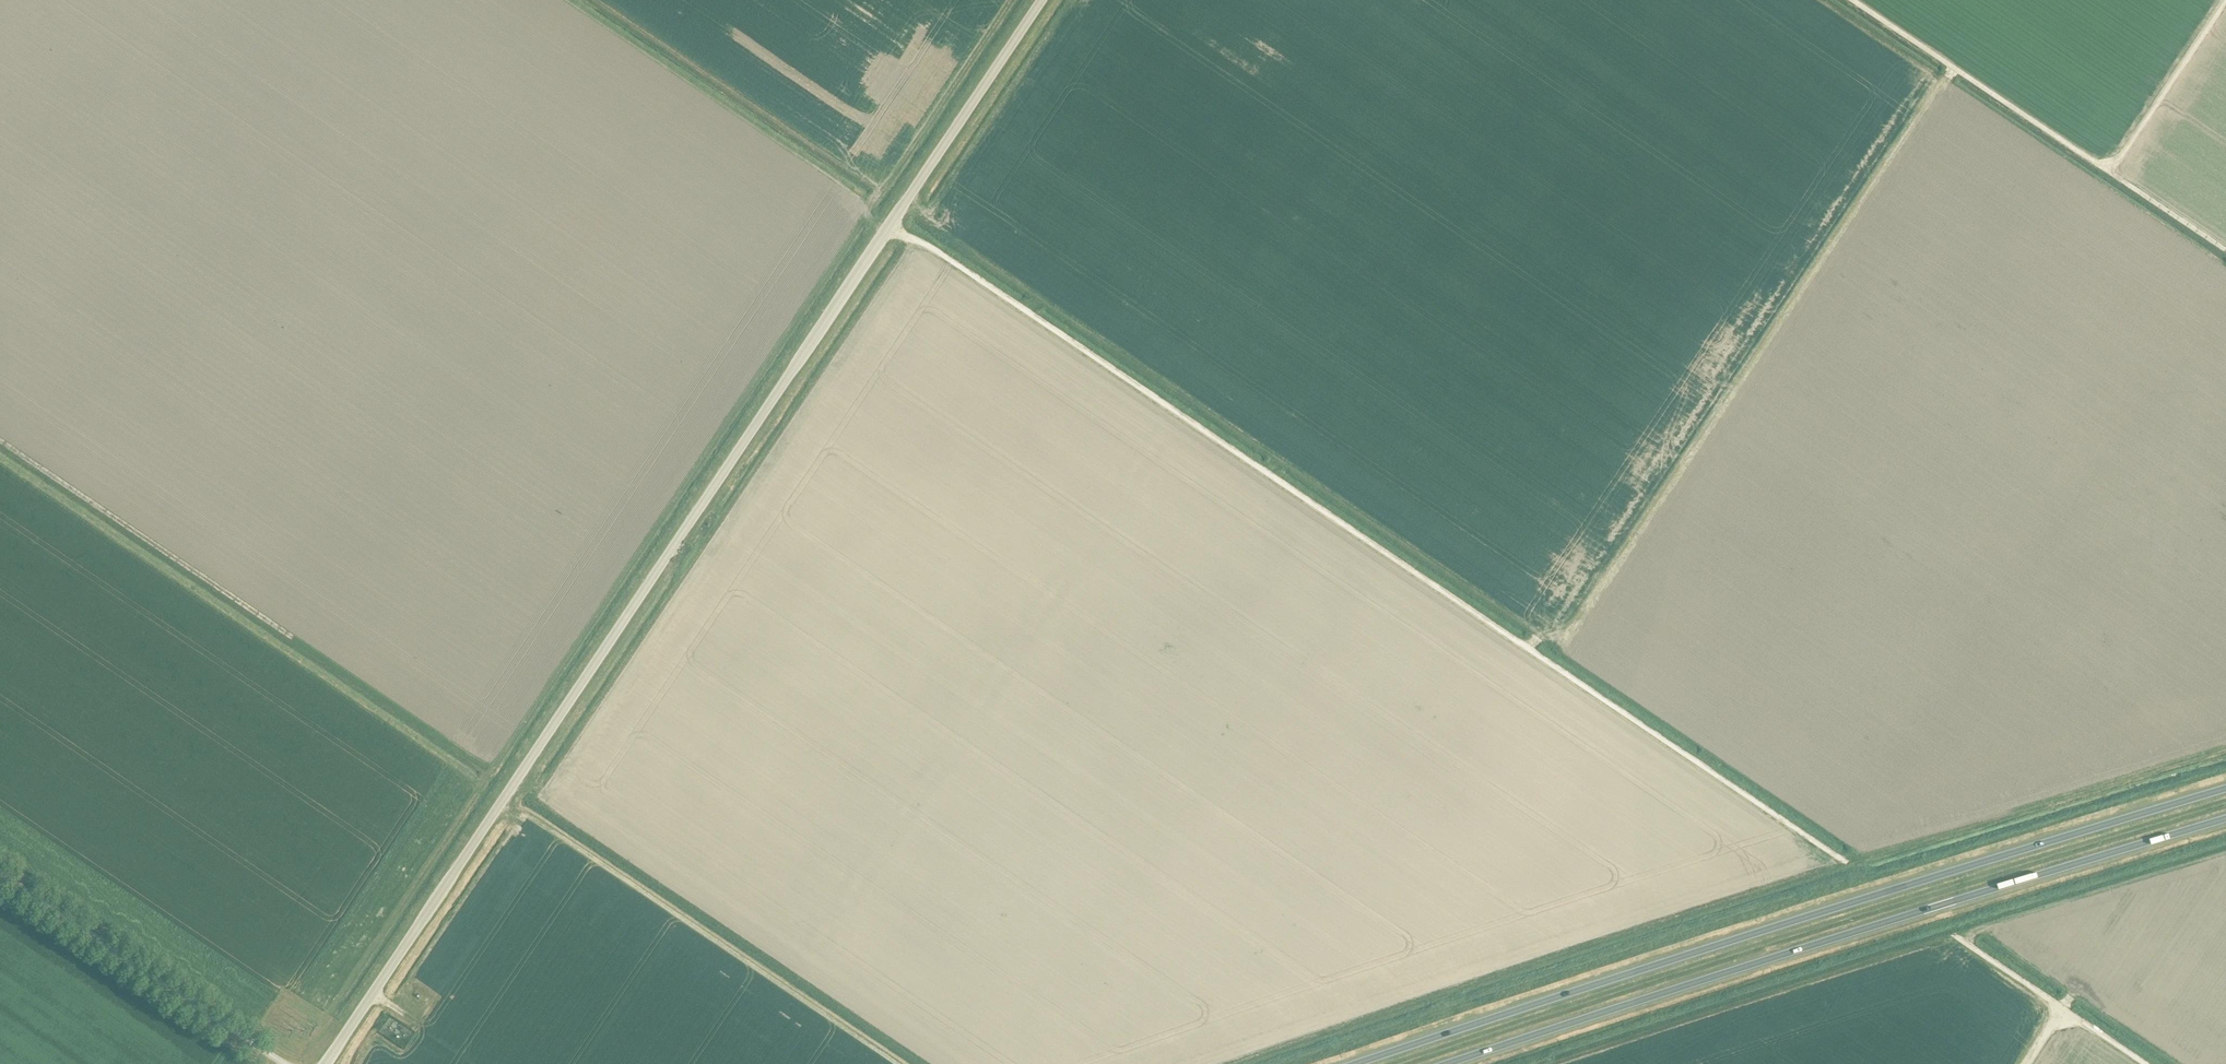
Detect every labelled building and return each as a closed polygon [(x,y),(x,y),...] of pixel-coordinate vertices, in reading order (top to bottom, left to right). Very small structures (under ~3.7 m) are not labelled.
[(637,635),(645,623),(639,619),(631,631),(637,635)] [(607,680),(615,668),(610,664),(602,676),(607,680)] [(647,679),(654,675),(651,668),(643,671),(647,679)]
